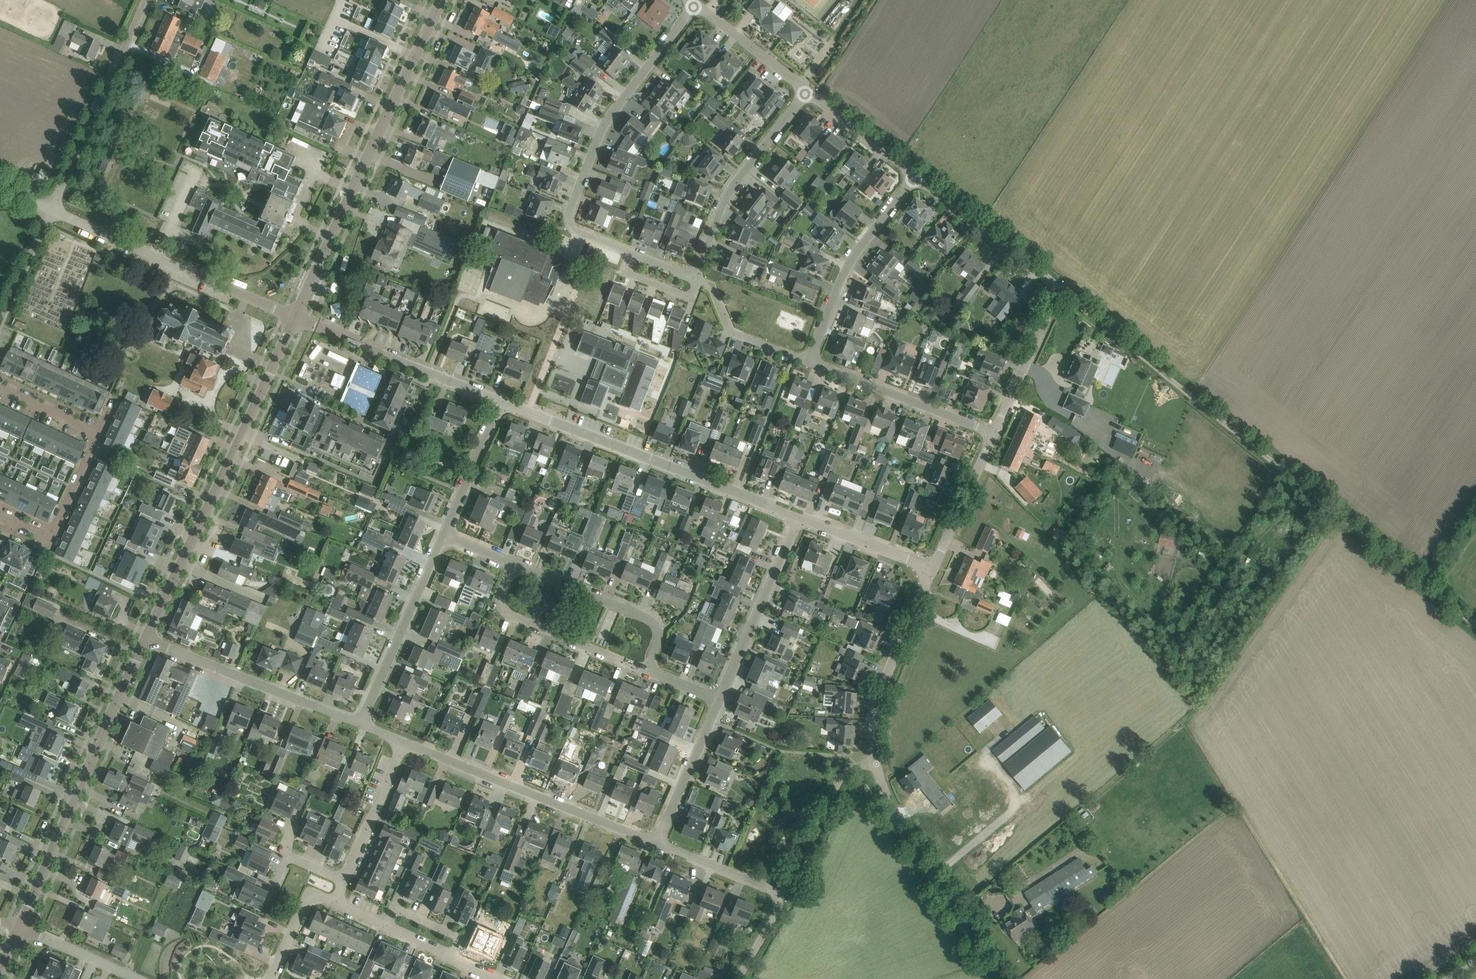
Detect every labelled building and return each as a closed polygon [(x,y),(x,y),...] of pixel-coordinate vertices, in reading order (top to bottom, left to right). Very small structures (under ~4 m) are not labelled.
[(206,0),(179,0),(181,1),(177,7),(196,15),(199,9),(201,10),(206,0)] [(383,12),(399,20),(404,10),(399,7),(401,3),(394,0),(388,0),(383,12)] [(585,0),(575,0),(573,6),(581,12),(586,1),(585,0)] [(606,3),(614,9),(619,3),(621,5),(630,12),(635,4),(639,0),(608,0),(606,3)] [(671,8),(660,0),(657,0),(650,9),(645,5),(637,15),(650,25),(655,20),(661,25),(669,14),(667,12),(671,8)] [(802,31),(789,20),(786,25),(785,24),(785,23),(785,22),(792,12),(780,3),(772,13),(771,12),(770,13),(769,12),(772,7),(764,0),(757,0),(749,10),(761,19),(760,21),(760,23),(762,25),(762,26),(774,35),(778,30),(781,33),(780,34),(792,44),(802,31)] [(489,15),(484,12),(475,8),(470,19),(496,32),(499,25),(487,20),(489,15)] [(492,15),(510,25),(514,18),(495,8),(492,15)] [(395,30),(399,20),(383,12),(378,22),(395,30)] [(161,27),(157,37),(172,43),(181,47),(185,37),(176,33),(182,21),(176,19),(167,15),(161,27)] [(470,19),(465,30),(474,34),(479,36),(485,39),(487,35),(493,38),(510,46),(510,45),(513,40),(496,32),(470,19)] [(395,30),(378,22),(374,20),(369,31),(390,40),(395,30)] [(69,41),(76,26),(64,21),(51,50),(62,54),(68,40),(69,41)] [(556,27),(551,37),(556,39),(561,29),(556,27)] [(612,46),(610,45),(614,38),(602,29),(597,35),(604,41),(597,50),(602,54),(622,70),(631,59),(623,53),(613,45),(612,46)] [(101,44),(92,40),(87,38),(87,39),(75,33),(71,42),(83,47),(80,55),(87,58),(87,59),(88,60),(89,59),(93,61),(101,44)] [(704,62),(718,45),(702,33),(699,33),(689,46),(695,51),(692,53),(704,62)] [(196,56),(203,42),(186,35),(185,37),(181,47),(180,49),(196,56)] [(165,58),(172,43),(157,37),(151,51),(160,55),(165,58)] [(369,40),(365,50),(383,58),(388,48),(369,40)] [(449,56),(448,59),(449,62),(449,63),(459,67),(467,71),(471,63),(473,65),(473,66),(485,71),(488,73),(497,56),(493,54),(484,49),(482,48),(478,56),(471,53),(467,51),(457,46),(453,55),(452,55),(449,56)] [(215,83),(227,57),(212,50),(200,76),(215,83)] [(383,58),(365,50),(365,51),(361,60),(378,68),(382,58),(383,59),(383,58)] [(584,54),(583,54),(579,50),(575,51),(572,55),(588,68),(590,70),(596,63),(584,54)] [(588,68),(572,55),(569,53),(564,59),(571,64),(570,65),(583,75),(588,68)] [(729,80),(736,72),(742,64),(728,53),(720,62),(714,57),(708,65),(704,70),(718,81),(723,74),(729,80)] [(615,80),(622,70),(602,54),(598,59),(601,61),(597,66),(615,80)] [(378,68),(361,60),(357,58),(352,68),(357,70),(374,78),(378,68)] [(369,88),(374,78),(357,70),(350,85),(365,92),(367,87),(369,88)] [(438,80),(438,82),(438,84),(440,85),(439,86),(448,90),(452,92),(454,85),(463,89),(464,86),(467,80),(459,76),(455,74),(446,70),(443,78),(441,77),(439,79),(438,80)] [(322,72),(318,81),(330,87),(331,84),(345,90),(348,84),(322,72)] [(679,74),(675,80),(682,85),(686,80),(679,74)] [(478,75),(475,82),(482,85),(485,78),(478,75)] [(745,110),(744,111),(747,112),(751,115),(757,114),(764,119),(774,105),(773,104),(780,96),(770,89),(764,96),(756,90),(762,82),(752,75),(745,84),(744,84),(738,91),(734,96),(741,101),(741,107),(745,110)] [(602,88),(594,83),(586,78),(582,85),(579,83),(573,86),(572,88),(594,101),(597,103),(602,93),(600,92),(602,88)] [(688,90),(683,86),(675,80),(671,86),(663,80),(655,90),(669,101),(675,106),(688,90)] [(517,94),(522,93),(519,82),(509,84),(511,93),(517,91),(517,94)] [(594,101),(572,88),(569,86),(568,89),(566,96),(571,99),(568,103),(575,108),(584,113),(586,109),(589,111),(594,101)] [(321,101),(309,96),(295,89),(292,97),(306,104),(296,126),(305,131),(321,138),(330,142),(333,136),(338,139),(346,122),(326,114),(330,105),(321,101)] [(358,96),(349,92),(345,90),(342,97),(336,94),(336,93),(330,90),(325,101),(331,104),(332,102),(351,111),(358,96)] [(665,106),(669,101),(655,90),(647,100),(655,106),(650,112),(665,123),(670,117),(665,114),(669,109),(665,106)] [(462,91),(458,100),(476,108),(481,110),(482,106),(474,103),(476,98),(462,91)] [(429,103),(427,108),(429,109),(428,110),(437,114),(439,114),(444,117),(447,118),(450,111),(467,119),(470,111),(474,112),(476,108),(458,100),(457,103),(453,101),(445,97),(436,93),(431,103),(429,103)] [(547,98),(539,95),(536,104),(542,106),(559,112),(562,104),(547,98)] [(779,101),(776,106),(780,110),(784,105),(779,101)] [(566,115),(559,112),(542,106),(537,118),(554,124),(552,131),(558,134),(557,136),(576,144),(578,144),(580,138),(578,137),(580,133),(582,127),(572,123),(564,120),(566,115)] [(718,114),(718,115),(714,112),(711,117),(714,120),(713,121),(725,130),(730,123),(718,114)] [(632,118),(621,133),(629,139),(622,150),(627,152),(634,155),(640,147),(648,137),(660,122),(657,120),(649,114),(640,124),(632,118)] [(521,115),(516,126),(520,127),(521,128),(523,123),(526,117),(521,115)] [(819,124),(808,115),(807,117),(806,116),(801,121),(802,122),(794,133),(805,141),(810,145),(814,140),(823,130),(817,126),(819,124)] [(245,139),(247,135),(210,119),(196,149),(221,160),(222,158),(226,159),(224,162),(235,167),(240,157),(244,160),(240,169),(250,173),(248,178),(267,187),(268,184),(274,187),(258,223),(221,206),(222,203),(196,191),(190,206),(202,212),(193,233),(204,238),(210,224),(271,252),(302,182),(288,176),(291,169),(296,157),(251,137),(250,141),(245,139)] [(437,125),(433,124),(424,120),(417,135),(426,139),(430,141),(433,134),(444,139),(447,131),(436,126),(437,125)] [(513,138),(516,131),(507,127),(501,142),(512,147),(515,138),(513,138)] [(529,131),(522,128),(521,128),(520,127),(519,131),(516,140),(521,142),(530,138),(531,135),(532,132),(529,131)] [(459,130),(456,136),(463,138),(465,132),(459,130)] [(743,141),(735,135),(729,130),(718,145),(725,150),(732,156),(739,148),(738,148),(743,141)] [(532,132),(531,135),(533,135),(533,137),(546,142),(547,141),(548,138),(532,132)] [(682,136),(676,132),(675,132),(670,140),(676,144),(682,136)] [(835,160),(840,153),(846,145),(832,133),(821,147),(820,148),(835,160)] [(566,145),(557,141),(548,138),(547,141),(546,142),(540,158),(566,168),(571,155),(563,152),(566,145)] [(516,140),(510,153),(520,157),(523,149),(519,147),(521,142),(516,140)] [(490,143),(489,147),(503,153),(505,149),(490,143)] [(816,143),(807,156),(812,159),(820,148),(821,147),(816,143)] [(99,170),(105,172),(116,146),(110,144),(102,161),(103,162),(99,170)] [(719,156),(711,149),(708,147),(700,157),(698,155),(690,166),(692,168),(691,169),(694,171),(695,170),(697,172),(699,170),(704,174),(712,180),(716,174),(718,175),(724,168),(715,161),(719,156)] [(481,170),(444,155),(434,151),(433,153),(424,149),(422,154),(411,149),(404,164),(413,168),(417,170),(421,159),(448,171),(440,191),(468,202),(481,170)] [(637,156),(627,152),(618,149),(616,154),(613,153),(607,168),(616,172),(632,178),(637,165),(634,164),(637,156)] [(808,153),(802,149),(795,157),(801,162),(808,153)] [(849,160),(845,165),(855,173),(851,177),(860,184),(863,181),(869,173),(863,168),(868,162),(855,152),(849,160)] [(795,169),(790,164),(782,158),(772,170),(771,169),(766,175),(781,187),(795,169)] [(560,173),(551,169),(541,166),(537,177),(544,179),(541,189),(546,192),(555,196),(561,181),(557,180),(560,173)] [(499,177),(502,171),(492,167),(489,173),(499,177)] [(502,171),(499,177),(499,179),(505,181),(508,174),(502,171)] [(868,178),(859,189),(870,197),(876,190),(882,194),(887,187),(888,188),(893,182),(889,179),(890,178),(888,176),(887,177),(880,172),(876,177),(871,174),(868,178)] [(680,184),(676,196),(680,197),(685,199),(693,202),(702,206),(708,192),(709,192),(712,186),(703,182),(691,177),(687,187),(684,186),(680,184)] [(626,184),(621,182),(612,178),(609,184),(602,181),(600,187),(598,186),(597,190),(598,191),(597,194),(606,198),(613,200),(619,202),(622,195),(626,184)] [(499,179),(497,184),(505,187),(507,182),(505,181),(499,179)] [(417,197),(420,191),(410,186),(406,184),(397,180),(390,195),(403,201),(407,193),(417,197)] [(654,184),(648,182),(646,181),(643,188),(651,191),(654,184)] [(848,198),(855,187),(851,185),(844,196),(848,198)] [(649,198),(651,191),(643,188),(639,199),(645,202),(647,197),(649,198)] [(748,200),(740,210),(748,216),(749,216),(745,221),(753,227),(754,227),(757,223),(754,220),(766,205),(771,209),(779,199),(773,195),(765,189),(761,194),(755,189),(750,194),(746,199),(748,200)] [(789,204),(796,210),(802,202),(786,190),(780,197),(784,200),(789,204)] [(420,201),(419,202),(430,206),(428,210),(439,215),(440,212),(444,203),(445,201),(441,199),(425,192),(424,192),(422,196),(420,201)] [(553,200),(544,197),(532,192),(529,201),(531,202),(526,215),(533,218),(543,222),(549,207),(551,208),(553,200)] [(812,197),(807,203),(814,208),(818,202),(812,197)] [(844,198),(835,209),(841,214),(837,219),(850,229),(851,228),(853,228),(854,228),(855,227),(856,226),(856,225),(855,223),(859,218),(856,216),(861,210),(850,201),(849,201),(844,198)] [(920,231),(929,220),(935,212),(929,207),(927,209),(915,199),(905,212),(913,218),(910,223),(920,231)] [(671,200),(667,211),(673,214),(673,213),(677,202),(671,200)] [(784,200),(780,205),(785,209),(789,204),(784,200)] [(632,215),(616,208),(597,201),(595,206),(592,205),(586,221),(602,227),(607,215),(612,218),(612,216),(624,220),(625,217),(630,219),(632,215)] [(667,228),(660,246),(667,249),(666,252),(681,258),(687,242),(676,237),(678,232),(675,231),(681,216),(684,217),(688,206),(677,202),(673,213),(673,214),(667,228)] [(524,211),(508,204),(504,213),(520,220),(524,211)] [(398,217),(424,226),(427,218),(402,209),(398,217)] [(835,225),(822,215),(820,213),(813,222),(822,229),(816,237),(818,239),(817,240),(824,245),(825,244),(834,251),(843,239),(839,236),(843,231),(835,225)] [(421,227),(404,220),(400,218),(397,226),(391,223),(387,231),(390,233),(385,244),(379,242),(372,258),(378,261),(375,266),(381,269),(382,266),(391,270),(398,254),(402,256),(407,244),(412,246),(443,260),(450,263),(459,241),(452,238),(421,227)] [(642,233),(638,241),(650,245),(653,237),(660,239),(659,241),(663,232),(666,226),(653,220),(647,218),(645,224),(645,225),(643,225),(641,225),(639,230),(640,232),(642,233)] [(757,230),(753,227),(745,221),(740,228),(734,226),(729,240),(746,246),(750,237),(754,239),(758,240),(761,233),(757,230)] [(947,254),(950,250),(956,242),(954,240),(955,239),(955,238),(957,235),(952,231),(953,229),(946,223),(940,231),(935,227),(926,238),(947,254)] [(566,258),(510,236),(498,232),(489,255),(492,256),(489,262),(494,264),(494,262),(499,264),(489,291),(520,302),(521,299),(539,306),(540,302),(544,305),(549,295),(548,295),(551,288),(554,289),(566,258)] [(804,236),(802,240),(803,240),(811,245),(813,241),(804,236)] [(801,239),(795,250),(809,257),(804,268),(801,267),(799,272),(803,274),(808,276),(810,271),(813,272),(822,275),(828,261),(810,254),(811,252),(809,251),(812,245),(811,245),(803,240),(802,240),(801,239)] [(730,243),(729,246),(742,251),(743,252),(744,248),(730,243)] [(782,254),(785,246),(778,243),(775,250),(782,254)] [(899,262),(891,256),(883,250),(882,252),(880,250),(874,257),(876,259),(875,260),(897,277),(904,268),(904,267),(898,263),(899,262)] [(721,272),(732,277),(734,272),(735,272),(738,265),(741,267),(744,260),(765,268),(763,271),(765,272),(769,262),(767,261),(751,255),(742,251),(739,258),(724,252),(719,266),(723,267),(721,272)] [(973,256),(973,255),(967,251),(966,251),(966,252),(965,251),(959,259),(952,269),(960,275),(964,270),(975,278),(984,266),(984,265),(983,266),(972,258),(973,257),(972,257),(973,256)] [(874,262),(872,260),(867,267),(869,268),(867,270),(883,283),(888,276),(893,280),(895,280),(897,277),(875,260),(874,262)] [(920,280),(925,272),(910,260),(904,267),(904,268),(920,280)] [(790,269),(774,263),(770,261),(769,262),(765,272),(769,274),(796,284),(792,293),(801,297),(801,298),(803,299),(804,298),(812,301),(818,287),(806,282),(809,276),(790,269)] [(991,313),(993,315),(1001,321),(1022,295),(1010,286),(1009,287),(997,278),(989,289),(1002,299),(991,313)] [(963,309),(979,288),(972,282),(962,295),(960,293),(953,302),(954,303),(951,307),(959,314),(963,309)] [(627,310),(629,303),(622,300),(626,288),(614,284),(607,302),(615,305),(612,326),(619,329),(627,310)] [(873,284),(870,287),(861,284),(860,286),(859,286),(856,295),(854,294),(852,298),(863,303),(861,309),(880,316),(886,319),(888,313),(879,310),(881,303),(880,303),(884,293),(882,291),(873,284)] [(887,284),(882,291),(884,293),(893,299),(898,293),(887,284)] [(363,319),(368,320),(375,303),(380,302),(381,302),(382,296),(381,297),(373,294),(375,288),(366,285),(357,309),(361,311),(359,317),(362,322),(363,319)] [(639,336),(646,318),(649,310),(642,307),(646,296),(634,291),(629,303),(627,310),(634,313),(632,334),(639,336)] [(659,344),(666,325),(669,318),(661,315),(666,304),(654,299),(649,310),(646,318),(654,321),(652,341),(659,344)] [(377,324),(384,307),(385,303),(381,302),(380,302),(375,303),(368,320),(371,326),(371,325),(373,322),(377,324)] [(386,328),(393,311),(388,309),(389,305),(385,303),(384,307),(377,324),(380,329),(381,329),(382,326),(386,328)] [(233,332),(222,326),(205,318),(204,320),(199,317),(199,315),(200,316),(200,314),(187,308),(186,309),(186,310),(185,312),(170,304),(167,311),(163,311),(163,310),(162,310),(162,311),(159,314),(158,314),(157,315),(158,315),(158,320),(157,320),(157,321),(159,321),(161,323),(160,324),(159,324),(159,325),(158,326),(158,327),(158,328),(158,329),(159,329),(159,330),(160,331),(161,331),(156,341),(164,344),(167,338),(176,342),(175,343),(182,345),(182,344),(184,346),(186,347),(186,345),(187,343),(193,346),(201,350),(198,357),(201,358),(205,351),(206,352),(206,353),(214,357),(214,356),(216,356),(217,357),(218,356),(219,356),(220,356),(220,355),(221,354),(222,355),(224,355),(225,353),(224,351),(225,349),(227,349),(230,344),(228,343),(229,340),(230,341),(234,333),(233,333),(233,332)] [(679,352),(685,334),(689,325),(688,325),(681,323),(685,311),(673,307),(669,318),(666,325),(674,328),(672,349),(679,352)] [(396,331),(400,322),(403,314),(397,312),(399,309),(393,310),(393,311),(386,328),(389,333),(390,332),(391,329),(396,331)] [(866,317),(851,312),(849,311),(843,328),(860,334),(868,337),(871,330),(872,330),(875,322),(866,318),(866,317)] [(407,339),(414,322),(409,320),(410,316),(405,318),(402,326),(398,335),(401,340),(402,340),(403,337),(407,339)] [(880,316),(877,324),(895,331),(898,323),(886,319),(880,316)] [(423,325),(418,323),(420,320),(414,321),(414,322),(407,339),(410,344),(411,343),(412,341),(416,342),(423,325)] [(433,329),(435,324),(430,322),(429,323),(423,325),(416,342),(420,347),(421,344),(427,346),(430,337),(433,329)] [(720,358),(721,355),(725,345),(713,341),(713,342),(707,340),(712,327),(698,322),(694,332),(692,332),(686,346),(704,353),(704,352),(720,358)] [(967,331),(965,323),(957,325),(957,327),(955,331),(960,333),(960,334),(967,331)] [(942,334),(933,330),(929,342),(932,343),(936,341),(937,336),(941,338),(942,334)] [(584,331),(576,352),(597,360),(599,361),(592,380),(589,379),(580,402),(585,404),(586,403),(599,408),(598,409),(600,410),(601,410),(607,393),(609,388),(623,393),(621,398),(619,405),(640,413),(642,406),(656,370),(659,361),(639,353),(639,354),(634,352),(634,350),(584,331)] [(495,339),(481,334),(477,344),(476,346),(483,348),(481,354),(475,368),(483,371),(482,372),(483,373),(485,374),(486,375),(488,374),(489,373),(490,373),(494,364),(495,360),(495,359),(497,354),(497,352),(493,350),(491,352),(495,339)] [(836,346),(833,345),(831,351),(833,352),(832,355),(848,361),(851,355),(852,355),(854,354),(855,351),(861,353),(865,343),(849,336),(847,342),(838,339),(836,346)] [(476,346),(477,344),(463,338),(460,346),(452,343),(451,347),(450,347),(447,357),(462,362),(464,356),(471,359),(476,346)] [(881,367),(880,369),(891,373),(897,375),(898,373),(907,377),(911,367),(914,359),(901,354),(905,344),(895,340),(891,350),(888,349),(887,351),(885,358),(884,359),(881,367)] [(532,367),(525,364),(525,366),(514,362),(519,348),(509,344),(503,360),(504,360),(505,356),(510,358),(504,375),(519,381),(520,378),(527,381),(532,367)] [(14,374),(24,352),(12,347),(2,368),(14,374)] [(1001,356),(991,353),(980,348),(976,358),(984,361),(980,372),(997,378),(1002,364),(997,362),(999,357),(1001,357),(1001,356)] [(880,349),(877,355),(885,358),(887,351),(880,349)] [(27,380),(36,358),(24,352),(14,374),(27,380)] [(201,358),(198,357),(191,354),(186,364),(191,366),(190,369),(189,372),(193,374),(191,380),(184,377),(181,386),(195,392),(194,393),(204,397),(207,389),(210,390),(212,389),(216,382),(215,380),(214,380),(220,367),(201,358)] [(729,368),(726,374),(732,376),(733,377),(732,379),(738,381),(739,379),(745,381),(750,368),(751,369),(754,362),(753,362),(753,360),(743,356),(740,355),(739,358),(733,355),(729,365),(728,368),(729,368)] [(1097,367),(1090,364),(1091,363),(1076,356),(1065,379),(1080,386),(1081,385),(1088,388),(1097,367)] [(39,385),(49,364),(36,358),(27,380),(39,385)] [(941,382),(944,373),(948,364),(939,360),(935,369),(924,365),(921,374),(917,383),(931,389),(935,380),(941,382)] [(51,391),(61,369),(49,364),(39,385),(51,391)] [(722,378),(726,367),(720,365),(716,375),(722,378)] [(775,382),(776,380),(779,370),(767,365),(764,373),(757,370),(754,380),(749,391),(746,400),(751,402),(755,393),(760,395),(763,387),(773,390),(776,382),(775,382)] [(63,397),(73,375),(61,369),(51,391),(63,397)] [(877,378),(886,381),(889,373),(880,370),(877,378)] [(394,374),(392,379),(389,384),(389,385),(386,392),(388,392),(388,393),(415,405),(420,407),(429,390),(394,374)] [(986,386),(988,380),(973,374),(971,380),(986,386)] [(75,402),(85,381),(73,375),(63,397),(75,402)] [(705,375),(701,385),(719,392),(724,382),(705,375)] [(789,393),(787,399),(795,402),(794,405),(808,411),(812,402),(806,399),(812,383),(795,377),(795,379),(793,379),(791,385),(792,385),(792,386),(789,393)] [(981,411),(985,400),(983,399),(988,386),(986,386),(971,380),(968,388),(971,389),(965,404),(981,411)] [(88,408),(97,386),(85,381),(75,402),(88,408)] [(100,414),(110,392),(97,386),(88,408),(100,414)] [(830,390),(831,389),(825,387),(824,388),(823,387),(820,397),(817,403),(825,406),(822,414),(834,419),(837,409),(841,400),(835,398),(837,393),(830,390)] [(949,397),(951,391),(940,387),(935,400),(948,405),(950,398),(949,397)] [(150,388),(145,398),(148,400),(146,404),(147,404),(166,414),(173,399),(150,388)] [(128,392),(124,400),(135,405),(139,397),(128,392)] [(388,393),(388,392),(386,392),(382,402),(402,411),(405,405),(413,408),(415,405),(388,393)] [(1090,404),(1069,394),(1063,408),(1084,417),(1090,404)] [(770,409),(773,397),(767,396),(764,407),(770,409)] [(326,413),(320,410),(321,407),(311,403),(310,403),(296,397),(293,403),(292,403),(287,413),(289,414),(278,438),(295,445),(294,448),(308,454),(310,449),(326,413)] [(860,420),(861,417),(866,404),(850,398),(844,414),(842,420),(850,422),(849,426),(856,428),(850,444),(858,446),(864,428),(857,426),(860,420)] [(124,400),(117,416),(141,428),(144,421),(138,418),(142,409),(135,405),(124,400)] [(685,417),(691,403),(684,400),(678,415),(685,417)] [(397,422),(402,411),(382,402),(377,413),(397,422)] [(433,416),(429,428),(444,433),(448,423),(461,428),(468,410),(450,403),(443,420),(433,416)] [(8,411),(0,407),(0,429),(8,411)] [(888,410),(882,408),(881,410),(879,409),(872,425),(882,429),(879,439),(890,443),(893,436),(900,417),(887,412),(888,410)] [(664,421),(668,411),(663,409),(659,419),(658,418),(656,424),(658,425),(653,439),(668,444),(674,431),(663,426),(665,421),(664,421)] [(719,431),(726,413),(719,410),(712,428),(719,431)] [(19,416),(8,411),(0,429),(0,430),(10,435),(19,416)] [(1041,419),(1035,416),(1026,412),(1012,442),(1027,449),(1028,449),(1041,419)] [(387,440),(330,415),(326,413),(310,449),(374,477),(379,464),(377,463),(387,440)] [(393,432),(397,422),(377,413),(372,423),(393,432)] [(20,440),(29,421),(19,416),(10,435),(20,439),(20,440)] [(141,428),(117,416),(109,432),(134,444),(137,437),(130,434),(134,425),(141,428)] [(1081,435),(1052,416),(1047,425),(1067,438),(1066,440),(1074,445),(1081,435)] [(798,417),(795,427),(801,429),(805,420),(798,417)] [(929,428),(921,425),(905,419),(899,435),(910,440),(907,448),(919,453),(929,428)] [(35,446),(43,427),(32,422),(23,442),(24,442),(24,441),(35,446)] [(512,425),(504,445),(511,447),(510,449),(523,454),(527,443),(521,441),(522,439),(525,430),(512,425)] [(756,445),(763,427),(755,425),(748,442),(756,445)] [(705,445),(710,430),(700,426),(698,431),(689,427),(685,436),(684,436),(679,448),(694,454),(698,442),(705,445)] [(45,451),(54,432),(43,427),(35,446),(45,451)] [(192,434),(179,428),(174,438),(173,438),(166,452),(184,460),(199,466),(210,442),(196,435),(196,436),(192,434)] [(964,438),(944,431),(938,428),(937,431),(933,443),(939,445),(940,445),(942,445),(939,452),(959,459),(965,442),(963,441),(964,438)] [(55,456),(64,437),(54,432),(45,451),(55,456)] [(131,450),(134,444),(109,432),(102,448),(120,456),(124,447),(131,450)] [(162,439),(159,438),(147,432),(143,442),(157,448),(162,439)] [(1117,433),(1111,449),(1132,456),(1137,440),(1117,433)] [(549,454),(551,450),(554,441),(539,435),(532,455),(526,453),(522,462),(521,465),(519,471),(526,473),(528,467),(532,469),(537,457),(538,458),(541,450),(549,454)] [(723,463),(733,439),(726,436),(722,445),(716,443),(710,458),(723,463)] [(66,460),(74,442),(64,437),(55,456),(66,460)] [(417,455),(423,440),(415,437),(408,452),(417,455)] [(743,453),(736,451),(740,441),(733,439),(723,463),(737,469),(740,459),(743,453)] [(782,461),(788,445),(789,443),(781,440),(774,457),(782,461)] [(1044,452),(1058,459),(1064,447),(1058,444),(1058,445),(1049,441),(1044,452)] [(76,466),(85,447),(74,442),(66,460),(76,465),(76,466)] [(1034,451),(1028,449),(1027,449),(1012,442),(1001,466),(1017,473),(1024,456),(1030,458),(1034,451)] [(792,464),(793,460),(796,452),(798,448),(788,445),(782,461),(792,464)] [(577,464),(578,461),(582,452),(566,446),(563,455),(562,458),(557,471),(571,477),(565,493),(558,493),(557,497),(568,502),(579,476),(573,473),(574,471),(577,464)] [(918,458),(917,459),(932,465),(930,469),(936,471),(931,484),(936,485),(945,489),(948,481),(946,480),(950,470),(945,467),(948,461),(938,458),(920,451),(918,458)] [(830,469),(836,455),(826,452),(824,458),(818,474),(827,478),(830,469)] [(879,453),(876,461),(882,464),(885,455),(879,453)] [(860,465),(863,457),(858,454),(855,462),(860,465)] [(273,463),(284,467),(287,460),(276,456),(273,463)] [(604,473),(605,471),(609,462),(593,456),(589,465),(588,467),(585,475),(592,477),(593,476),(602,479),(604,473)] [(870,459),(864,457),(860,465),(866,468),(870,459)] [(758,468),(754,478),(756,478),(757,480),(759,481),(762,482),(764,481),(766,482),(768,476),(775,479),(780,466),(777,464),(775,463),(762,458),(758,468)] [(118,468),(100,459),(93,475),(117,486),(120,480),(113,477),(118,468)] [(202,468),(199,466),(184,460),(180,469),(181,469),(179,473),(171,469),(167,477),(192,488),(198,477),(202,468)] [(1046,460),(1042,469),(1055,476),(1059,467),(1046,460)] [(305,472),(316,474),(319,464),(308,462),(305,472)] [(291,463),(286,475),(293,478),(298,466),(291,463)] [(877,492),(887,466),(884,465),(874,491),(877,492)] [(890,470),(890,467),(887,466),(877,492),(877,493),(880,495),(890,470)] [(631,487),(633,482),(636,473),(621,467),(617,476),(615,480),(615,481),(612,490),(618,492),(622,483),(631,487)] [(795,495),(801,479),(793,476),(795,471),(787,468),(783,480),(779,489),(795,495)] [(294,481),(304,486),(309,475),(298,470),(294,481)] [(498,483),(501,477),(490,473),(487,479),(498,483)] [(843,508),(850,491),(840,487),(843,478),(831,473),(829,479),(825,488),(833,491),(829,502),(843,508)] [(915,477),(908,474),(906,479),(907,482),(912,484),(915,477)] [(114,494),(117,486),(93,475),(85,491),(103,499),(107,491),(114,494)] [(290,495),(281,491),(284,485),(263,476),(257,489),(279,499),(287,502),(290,495)] [(577,498),(585,478),(579,476),(568,502),(574,504),(577,498)] [(629,513),(629,514),(640,518),(641,519),(645,511),(643,510),(647,502),(658,506),(662,498),(659,497),(660,493),(664,483),(649,477),(645,487),(643,491),(644,491),(641,498),(635,496),(629,513)] [(810,501),(814,492),(819,480),(811,477),(809,482),(801,479),(795,495),(810,501)] [(1014,488),(1030,505),(1040,495),(1025,478),(1014,488)] [(14,484),(4,479),(0,488),(0,499),(6,502),(14,484)] [(304,486),(294,481),(291,480),(287,489),(306,497),(310,488),(304,486)] [(16,507),(25,489),(14,484),(6,502),(16,507)] [(927,484),(925,490),(930,492),(936,494),(938,488),(933,486),(931,486),(927,484)] [(372,498),(375,490),(364,485),(360,493),(372,498)] [(918,494),(915,492),(918,486),(912,485),(904,506),(912,509),(918,494)] [(430,514),(437,497),(417,488),(410,505),(430,514)] [(693,494),(677,488),(675,494),(669,492),(666,500),(661,512),(669,515),(672,509),(669,509),(672,502),(688,508),(693,494)] [(27,512),(35,494),(25,489),(16,507),(27,512)] [(273,512),(279,499),(257,489),(251,502),(265,508),(273,512)] [(314,489),(310,498),(317,501),(321,493),(314,489)] [(868,511),(872,501),(874,494),(863,489),(861,495),(850,491),(843,508),(858,514),(861,508),(868,511)] [(155,491),(144,514),(152,518),(160,521),(164,512),(169,515),(176,499),(163,493),(157,490),(156,492),(155,491)] [(110,502),(103,499),(85,491),(78,507),(96,515),(100,506),(107,509),(110,502)] [(404,508),(407,501),(388,493),(387,496),(383,494),(381,498),(385,499),(404,508)] [(627,493),(621,510),(629,513),(635,496),(627,493)] [(37,517),(45,498),(35,494),(27,512),(37,517)] [(367,510),(370,501),(359,496),(355,505),(367,510)] [(495,502),(481,496),(475,509),(494,517),(497,519),(501,511),(503,506),(525,515),(527,509),(514,503),(505,499),(497,496),(495,502)] [(873,503),(870,512),(876,515),(874,520),(890,526),(894,516),(899,502),(888,497),(887,500),(876,496),(873,503)] [(934,500),(928,497),(927,497),(925,502),(936,506),(938,501),(934,500)] [(48,522),(56,503),(45,498),(37,517),(48,522)] [(660,517),(661,512),(666,500),(662,498),(658,506),(655,515),(660,517)] [(408,510),(404,508),(385,499),(384,502),(389,504),(387,508),(406,516),(408,510)] [(556,507),(557,504),(556,501),(553,500),(550,501),(548,504),(549,507),(552,509),(556,507)] [(723,520),(716,517),(721,506),(706,500),(702,509),(700,514),(709,518),(705,527),(718,532),(723,520)] [(322,504),(319,513),(328,517),(332,508),(322,504)] [(96,515),(78,507),(71,523),(88,531),(95,534),(98,527),(92,524),(96,515)] [(609,507),(606,515),(621,521),(624,513),(609,507)] [(490,525),(494,517),(475,509),(470,522),(492,532),(494,526),(490,525)] [(535,519),(531,518),(533,511),(527,509),(525,515),(519,528),(517,533),(524,536),(521,544),(535,550),(542,534),(531,529),(535,519)] [(729,509),(724,520),(730,523),(735,511),(729,509)] [(259,515),(257,515),(248,511),(241,525),(252,530),(256,521),(296,539),(298,534),(300,530),(278,520),(277,520),(275,523),(258,516),(259,515)] [(282,513),(278,520),(300,530),(301,530),(303,525),(305,521),(282,511),(282,513)] [(157,540),(162,530),(149,524),(152,518),(141,513),(138,519),(143,521),(138,532),(157,540)] [(581,540),(580,542),(580,543),(586,545),(598,516),(592,513),(589,519),(582,537),(581,540)] [(917,543),(924,526),(914,522),(916,516),(909,513),(901,533),(909,536),(908,539),(917,543)] [(570,531),(567,529),(558,526),(560,520),(556,519),(557,515),(556,514),(554,518),(553,518),(548,533),(544,542),(545,542),(550,544),(547,549),(548,550),(548,549),(561,554),(566,539),(570,531)] [(693,518),(692,518),(685,515),(679,532),(681,533),(677,542),(683,544),(690,526),(693,518)] [(740,529),(746,532),(761,538),(766,526),(767,526),(753,519),(753,518),(746,515),(740,529)] [(598,516),(586,545),(592,548),(601,527),(604,519),(598,516)] [(425,524),(416,520),(410,517),(407,523),(402,521),(399,528),(404,530),(419,537),(422,530),(424,531),(427,525),(425,525),(425,524)] [(84,540),(88,531),(71,523),(63,539),(81,547),(88,550),(91,543),(84,540)] [(517,533),(519,528),(513,525),(508,539),(514,541),(517,533)] [(997,531),(992,528),(986,526),(977,546),(981,547),(983,548),(984,546),(989,549),(997,531)] [(392,546),(395,540),(368,528),(365,535),(385,543),(392,546)] [(1055,528),(1052,538),(1064,541),(1067,531),(1055,528)] [(1019,529),(1015,537),(1022,540),(1026,532),(1019,529)] [(414,550),(419,537),(404,530),(399,543),(414,550)] [(152,552),(157,540),(138,532),(133,542),(128,540),(126,546),(136,551),(139,546),(152,552)] [(566,539),(561,554),(573,559),(573,560),(576,554),(577,551),(579,544),(580,543),(580,542),(581,540),(582,537),(581,537),(569,532),(566,539)] [(756,550),(761,538),(746,532),(743,538),(740,536),(740,535),(738,534),(735,541),(727,538),(725,544),(736,549),(739,544),(756,551),(756,550)] [(385,543),(365,535),(364,534),(361,542),(382,551),(385,543)] [(1159,534),(1157,545),(1172,548),(1174,537),(1159,534)] [(235,539),(230,552),(249,560),(254,547),(263,551),(262,555),(274,559),(278,550),(243,536),(241,541),(235,539)] [(706,538),(703,544),(712,548),(715,542),(706,538)] [(77,556),(81,547),(63,539),(56,555),(80,566),(84,559),(77,556)] [(629,544),(623,560),(628,562),(630,558),(637,542),(631,540),(629,544)] [(20,544),(15,541),(14,543),(10,541),(5,553),(0,551),(0,566),(2,562),(12,566),(21,546),(19,546),(20,544)] [(602,559),(596,574),(608,579),(608,580),(612,570),(614,564),(615,562),(621,564),(623,560),(629,544),(622,542),(616,557),(612,555),(610,557),(603,554),(602,559)] [(802,567),(813,571),(825,576),(833,556),(826,553),(821,552),(823,546),(811,542),(804,561),(802,567)] [(734,555),(736,549),(725,544),(722,550),(733,555),(734,555)] [(28,550),(29,548),(23,545),(22,547),(21,546),(12,566),(32,576),(38,563),(29,558),(32,551),(28,550)] [(134,557),(136,551),(126,546),(123,552),(127,554),(123,564),(118,562),(118,563),(141,574),(146,563),(134,557)] [(596,574),(602,559),(603,554),(591,549),(589,554),(589,553),(586,560),(582,569),(583,569),(596,574)] [(741,558),(744,553),(736,549),(734,555),(733,555),(730,560),(734,561),(731,568),(733,569),(735,570),(750,577),(755,565),(756,565),(756,564),(741,558)] [(405,559),(396,555),(390,552),(387,559),(381,556),(378,563),(400,572),(405,559)] [(668,555),(668,554),(662,552),(655,568),(644,564),(643,563),(634,584),(647,589),(646,590),(647,590),(651,581),(653,574),(654,573),(659,575),(668,555)] [(703,554),(699,566),(704,568),(709,556),(703,554)] [(659,575),(657,579),(663,582),(666,574),(671,562),(673,559),(674,558),(668,555),(659,575)] [(837,576),(835,581),(836,581),(839,582),(846,584),(846,583),(861,589),(864,581),(862,580),(865,573),(869,564),(852,557),(846,572),(840,570),(841,567),(837,576)] [(981,560),(980,563),(966,557),(960,569),(981,579),(984,580),(991,564),(981,560)] [(1026,557),(1026,559),(1023,565),(1031,568),(1034,561),(1026,557)] [(1123,558),(1117,570),(1123,573),(1129,561),(1123,558)] [(634,584),(643,563),(635,560),(632,567),(627,565),(625,570),(621,580),(622,580),(622,579),(634,584)] [(461,582),(463,577),(467,567),(451,561),(442,583),(449,586),(452,579),(461,582)] [(141,574),(118,563),(110,580),(121,585),(124,579),(136,585),(141,574)] [(255,571),(250,568),(241,564),(238,569),(224,563),(218,575),(227,580),(235,583),(238,575),(251,580),(255,571)] [(394,585),(400,572),(378,563),(376,569),(382,571),(379,578),(375,577),(375,575),(351,564),(348,571),(380,585),(383,580),(394,585)] [(102,576),(104,569),(95,566),(92,572),(102,576)] [(334,576),(335,572),(327,569),(324,577),(329,579),(329,580),(331,581),(334,578),(335,577),(334,576)] [(715,581),(713,583),(721,586),(737,593),(739,587),(745,590),(745,589),(744,589),(742,588),(744,584),(746,585),(750,577),(735,570),(733,569),(730,576),(728,579),(722,576),(719,582),(715,581)] [(960,569),(954,584),(958,586),(954,594),(963,598),(964,599),(964,598),(966,599),(967,600),(969,600),(970,599),(972,598),(973,597),(981,579),(960,569)] [(378,591),(380,585),(348,571),(345,578),(368,588),(363,599),(387,610),(393,597),(378,591)] [(77,572),(75,577),(87,583),(90,578),(77,572)] [(491,581),(493,578),(477,572),(471,587),(469,591),(464,589),(466,585),(465,585),(458,602),(469,606),(474,594),(484,598),(486,594),(488,591),(490,592),(494,582),(491,581)] [(657,597),(656,599),(657,599),(661,601),(669,604),(679,580),(679,579),(666,574),(663,582),(662,584),(660,590),(657,597)] [(270,596),(274,598),(282,580),(268,575),(268,579),(268,581),(270,583),(272,584),(271,586),(262,592),(270,596)] [(876,604),(878,599),(892,605),(899,588),(879,579),(877,585),(871,582),(864,599),(876,604)] [(686,601),(688,594),(692,585),(679,580),(669,604),(681,609),(681,610),(682,610),(686,601)] [(96,596),(93,603),(96,605),(93,611),(101,615),(110,619),(118,602),(111,599),(110,597),(114,588),(102,582),(96,596)] [(251,601),(240,597),(231,592),(230,594),(208,583),(202,596),(211,600),(221,604),(216,613),(219,614),(220,613),(226,616),(228,611),(244,618),(243,620),(247,622),(252,624),(257,626),(258,624),(265,607),(251,601)] [(721,586),(715,598),(722,600),(719,607),(734,613),(737,605),(735,605),(737,600),(739,601),(740,601),(734,598),(737,593),(721,586)] [(817,593),(815,600),(821,602),(824,595),(817,593)] [(457,604),(447,599),(438,595),(434,604),(447,610),(454,612),(457,604)] [(790,597),(784,610),(793,614),(800,617),(803,610),(810,613),(814,605),(815,601),(812,599),(803,595),(800,601),(790,597)] [(57,609),(38,601),(39,598),(34,596),(29,607),(34,609),(33,609),(53,618),(57,609)] [(21,603),(11,599),(7,606),(0,603),(0,627),(1,628),(7,616),(14,619),(21,603)] [(347,608),(345,614),(346,614),(360,620),(362,615),(367,616),(366,617),(372,619),(382,623),(387,610),(363,599),(361,599),(359,604),(361,609),(360,611),(358,611),(348,607),(347,608)] [(194,605),(183,600),(173,621),(191,628),(197,631),(203,618),(215,624),(221,627),(226,616),(220,613),(219,614),(216,613),(204,607),(194,603),(194,605)] [(991,613),(995,606),(980,600),(977,607),(991,613)] [(331,608),(334,602),(331,601),(326,613),(329,614),(329,615),(343,621),(346,614),(331,608)] [(734,613),(719,607),(713,604),(708,616),(700,613),(698,619),(702,621),(708,624),(717,628),(722,630),(724,624),(729,626),(731,620),(733,621),(735,615),(733,614),(734,613)] [(321,625),(325,615),(316,611),(309,608),(309,609),(303,623),(302,623),(302,624),(303,624),(296,639),(295,639),(312,647),(316,636),(321,625)] [(695,610),(689,608),(686,613),(693,616),(695,610)] [(835,609),(832,617),(842,621),(846,614),(835,609)] [(432,610),(426,622),(447,632),(451,625),(452,626),(453,622),(463,627),(464,624),(467,618),(454,612),(447,610),(445,615),(432,610)] [(995,621),(1007,626),(1011,617),(999,612),(995,621)] [(847,617),(844,625),(856,630),(851,643),(854,644),(853,647),(848,645),(846,650),(848,651),(848,650),(859,655),(862,648),(863,648),(872,652),(879,638),(870,634),(873,627),(864,623),(860,621),(860,622),(847,617)] [(889,620),(885,629),(892,632),(896,623),(889,620)] [(191,628),(173,621),(168,632),(182,639),(185,640),(188,641),(189,639),(195,641),(199,632),(197,631),(191,628)] [(373,632),(364,628),(349,621),(343,634),(368,645),(373,632)] [(699,647),(708,624),(702,621),(692,644),(699,647)] [(443,641),(447,632),(426,622),(421,635),(439,643),(436,649),(462,660),(465,654),(462,653),(463,650),(443,641)] [(803,631),(800,629),(785,623),(781,631),(785,633),(782,638),(773,635),(767,649),(776,653),(782,656),(780,659),(786,661),(787,662),(789,661),(791,659),(792,657),(793,655),(793,652),(792,650),(786,648),(789,641),(791,635),(796,638),(796,637),(800,639),(803,631)] [(702,659),(698,668),(710,673),(716,658),(719,652),(709,647),(717,628),(708,624),(699,647),(698,650),(704,652),(702,659)] [(101,661),(102,659),(101,657),(103,654),(105,654),(106,650),(106,648),(106,647),(94,641),(95,638),(67,625),(63,634),(87,646),(84,653),(100,660),(101,661)] [(321,625),(316,636),(319,637),(321,638),(324,631),(325,631),(328,628),(321,625)] [(477,635),(473,643),(493,652),(497,642),(498,640),(497,640),(499,636),(491,632),(491,633),(488,632),(489,629),(481,625),(477,635)] [(93,674),(100,660),(84,653),(87,646),(63,634),(60,640),(61,640),(58,645),(76,653),(77,651),(78,652),(77,653),(83,656),(88,658),(87,659),(82,669),(93,674)] [(362,658),(368,645),(343,634),(338,647),(353,654),(362,658)] [(321,638),(319,637),(316,636),(312,647),(314,648),(316,644),(325,648),(330,650),(333,643),(321,638)] [(693,646),(683,642),(684,639),(676,636),(673,643),(677,644),(672,657),(686,663),(693,646)] [(828,641),(822,638),(818,647),(824,650),(828,641)] [(517,661),(523,647),(510,641),(503,660),(510,662),(511,659),(517,661)] [(233,659),(238,646),(228,642),(223,656),(233,659)] [(462,660),(436,649),(431,646),(428,653),(415,648),(409,662),(423,669),(428,659),(438,663),(457,671),(462,660)] [(296,674),(300,664),(302,659),(287,653),(281,650),(280,654),(263,647),(257,664),(273,671),(277,663),(282,665),(281,668),(296,674)] [(529,670),(532,661),(536,652),(523,647),(517,661),(514,670),(526,675),(528,670),(529,670)] [(838,664),(835,671),(839,673),(837,677),(844,680),(845,676),(859,682),(866,667),(857,663),(860,656),(867,659),(859,655),(848,650),(848,651),(842,665),(838,664)] [(308,664),(304,674),(305,674),(310,676),(307,682),(322,688),(326,679),(328,674),(327,673),(323,664),(324,662),(322,661),(321,658),(318,660),(314,658),(316,654),(312,653),(310,658),(308,664)] [(552,681),(561,658),(548,653),(539,675),(552,681)] [(25,680),(32,664),(35,658),(32,657),(25,654),(15,675),(14,675),(25,680)] [(178,717),(197,673),(158,656),(139,699),(178,717)] [(2,682),(12,662),(4,659),(3,660),(0,658),(0,681),(2,682)] [(567,681),(570,673),(574,663),(561,658),(552,681),(558,683),(558,682),(565,685),(567,681)] [(787,665),(783,663),(774,659),(772,664),(757,658),(751,670),(770,678),(772,671),(783,676),(787,665)] [(486,685),(494,665),(486,662),(478,682),(486,685)] [(494,665),(486,685),(492,688),(500,668),(494,665)] [(82,676),(73,672),(62,667),(57,678),(65,682),(63,687),(68,690),(68,691),(83,698),(89,685),(80,681),(82,676)] [(357,678),(348,674),(336,670),(330,686),(336,688),(334,693),(348,699),(357,678)] [(431,677),(424,674),(415,670),(415,671),(416,671),(413,676),(404,673),(398,688),(414,695),(417,688),(424,691),(431,677)] [(767,684),(770,678),(751,670),(746,681),(762,688),(759,694),(777,702),(779,699),(773,697),(777,688),(767,684)] [(592,691),(597,677),(584,672),(575,695),(582,698),(582,697),(585,689),(592,691)] [(815,679),(805,676),(803,685),(813,687),(815,679)] [(600,707),(607,692),(610,683),(597,677),(592,691),(598,694),(596,698),(593,704),(600,707)] [(522,702),(531,681),(525,678),(517,698),(521,700),(520,701),(522,702)] [(531,681),(522,702),(528,704),(529,700),(536,683),(531,681)] [(605,711),(598,728),(605,731),(615,707),(621,709),(625,702),(629,703),(635,688),(623,683),(614,706),(608,703),(605,711)] [(824,696),(823,706),(835,707),(834,713),(842,714),(852,715),(853,702),(856,702),(856,694),(845,693),(845,687),(835,687),(826,686),(825,696),(824,696)] [(643,707),(645,703),(649,694),(635,688),(629,703),(634,705),(631,713),(637,716),(632,729),(636,731),(639,732),(642,727),(644,721),(649,709),(643,707)] [(472,690),(467,704),(473,707),(470,715),(479,719),(489,696),(480,692),(479,693),(472,690)] [(777,702),(759,694),(755,692),(752,699),(741,694),(736,704),(738,704),(734,714),(749,720),(755,707),(762,710),(767,699),(777,704),(777,702)] [(560,716),(568,696),(562,693),(553,715),(559,718),(560,716)] [(656,711),(657,707),(661,698),(655,695),(649,708),(656,711)] [(79,707),(70,703),(54,696),(50,706),(60,711),(57,718),(62,720),(71,724),(72,722),(73,722),(74,719),(74,718),(76,714),(77,713),(78,711),(78,709),(79,707)] [(404,704),(395,700),(388,714),(403,721),(407,711),(414,714),(419,702),(405,696),(405,697),(407,698),(404,704)] [(568,696),(560,716),(572,721),(574,717),(567,714),(573,698),(568,696)] [(991,700),(975,713),(987,728),(1003,715),(991,700)] [(520,701),(517,709),(527,712),(528,710),(533,712),(532,715),(534,716),(533,720),(526,734),(535,738),(541,723),(546,712),(540,709),(528,704),(522,702),(520,701)] [(246,728),(249,721),(253,711),(236,705),(227,728),(236,731),(238,725),(246,728)] [(672,718),(687,725),(693,712),(678,705),(672,718)] [(430,707),(424,720),(433,724),(438,711),(430,707)] [(447,716),(441,729),(457,736),(463,722),(462,722),(466,713),(450,707),(447,716)] [(597,731),(605,711),(599,709),(591,728),(597,731)] [(506,713),(498,731),(506,734),(514,716),(506,713)] [(63,745),(64,742),(63,742),(64,738),(50,732),(52,726),(24,714),(22,718),(31,722),(28,728),(43,735),(35,752),(42,755),(45,749),(57,755),(62,744),(63,745)] [(200,730),(213,735),(218,718),(206,714),(200,730)] [(121,744),(121,745),(130,749),(142,754),(157,761),(170,767),(175,754),(162,748),(171,728),(158,722),(144,716),(140,726),(131,723),(126,735),(121,744)] [(687,725),(672,718),(666,716),(661,728),(644,721),(642,727),(659,735),(661,729),(682,738),(687,725)] [(1035,716),(993,751),(1004,765),(1046,729),(1035,716)] [(273,739),(276,732),(280,722),(265,717),(263,723),(256,720),(253,729),(249,738),(258,741),(261,734),(273,739)] [(843,720),(827,718),(815,717),(815,723),(822,727),(827,727),(826,731),(834,732),(833,745),(834,745),(852,747),(854,727),(843,726),(843,720)] [(736,726),(744,729),(746,723),(739,720),(736,726)] [(490,749),(494,740),(499,729),(484,722),(475,743),(490,749)] [(541,723),(535,738),(544,742),(550,727),(541,723)] [(1046,729),(1004,765),(1025,790),(1072,752),(1050,725),(1046,729)] [(656,741),(659,735),(642,727),(639,732),(639,734),(655,741),(650,753),(671,763),(676,750),(661,743),(656,741)] [(290,737),(285,749),(292,751),(294,745),(312,752),(318,737),(294,728),(290,737)] [(518,760),(522,751),(523,747),(515,744),(519,735),(512,732),(508,741),(503,754),(518,760)] [(209,752),(216,755),(219,756),(226,737),(217,734),(209,752)] [(738,750),(743,752),(746,746),(741,744),(742,742),(726,735),(722,743),(720,742),(715,753),(731,760),(734,752),(737,754),(738,750)] [(792,735),(786,737),(789,744),(795,741),(792,735)] [(338,769),(346,749),(318,737),(312,752),(311,753),(317,756),(315,760),(338,769)] [(627,739),(625,743),(633,746),(636,739),(634,738),(632,737),(627,739)] [(545,772),(549,762),(555,749),(539,742),(529,765),(545,772)] [(581,749),(578,747),(565,742),(557,761),(563,764),(558,777),(573,783),(578,769),(573,767),(581,749)] [(274,744),(269,756),(275,759),(276,756),(280,747),(274,744)] [(755,744),(752,752),(764,757),(768,749),(755,744)] [(24,747),(18,759),(27,762),(24,769),(24,770),(28,772),(27,772),(28,773),(29,771),(34,774),(39,776),(46,779),(52,765),(40,760),(32,756),(34,751),(24,747)] [(586,767),(582,776),(587,779),(584,787),(599,793),(603,784),(604,781),(608,773),(594,767),(599,755),(594,753),(592,752),(586,767)] [(671,763),(650,753),(647,752),(642,765),(665,775),(671,763)] [(354,770),(357,771),(366,775),(372,759),(357,753),(356,757),(350,755),(346,765),(342,773),(337,786),(343,789),(349,776),(352,777),(354,770)] [(239,764),(244,766),(248,756),(243,754),(239,764)] [(272,767),(270,771),(277,774),(279,771),(283,759),(276,756),(275,759),(272,767)] [(637,771),(640,764),(623,757),(620,763),(626,766),(637,771)] [(733,767),(727,765),(718,761),(715,768),(709,766),(706,774),(708,775),(704,783),(719,790),(725,792),(729,783),(726,782),(733,767)] [(914,772),(902,780),(911,795),(919,789),(922,787),(935,802),(943,795),(924,772),(927,770),(920,761),(911,768),(914,772)] [(262,762),(258,771),(268,775),(270,771),(272,767),(262,762)] [(10,764),(8,769),(13,771),(12,772),(22,776),(26,778),(26,777),(25,777),(25,778),(22,776),(24,770),(24,769),(15,766),(10,764)] [(619,766),(613,778),(620,781),(625,769),(619,766)] [(117,773),(116,775),(109,771),(103,784),(125,794),(128,786),(151,795),(155,786),(147,782),(147,783),(132,776),(131,779),(117,773)] [(388,814),(386,819),(395,823),(398,815),(405,797),(407,793),(409,788),(421,793),(425,783),(427,777),(412,771),(410,777),(404,774),(403,776),(398,788),(398,789),(399,790),(397,794),(396,793),(389,812),(388,814)] [(12,773),(9,779),(23,785),(26,778),(22,776),(12,772),(12,773)] [(644,774),(641,781),(654,786),(657,780),(644,774)] [(188,779),(184,788),(191,791),(195,782),(188,779)] [(301,780),(298,787),(303,789),(306,782),(301,780)] [(627,804),(630,795),(632,790),(635,782),(628,780),(625,787),(617,784),(611,798),(627,804)] [(301,810),(305,801),(308,796),(280,783),(277,790),(280,792),(271,809),(290,818),(295,806),(301,810)] [(464,792),(446,784),(442,793),(438,791),(439,788),(431,784),(430,785),(422,802),(432,806),(435,798),(439,800),(458,808),(464,792)] [(40,792),(31,788),(27,786),(24,793),(16,789),(12,797),(21,801),(34,807),(40,792)] [(148,803),(151,795),(128,786),(125,794),(120,803),(135,810),(140,799),(148,803)] [(637,793),(630,810),(635,812),(636,808),(650,814),(659,793),(652,790),(649,797),(637,793)] [(219,806),(228,811),(233,800),(224,796),(219,806)] [(468,812),(466,818),(467,820),(479,825),(478,827),(485,830),(491,816),(493,812),(486,810),(489,802),(474,796),(470,805),(467,812),(468,812)] [(714,797),(709,809),(716,812),(721,800),(714,797)] [(747,799),(745,803),(747,805),(750,807),(753,806),(754,803),(753,799),(750,798),(747,799)] [(728,814),(730,806),(723,804),(720,811),(728,814)] [(510,828),(512,822),(516,813),(501,806),(497,818),(491,816),(485,830),(483,836),(496,842),(500,831),(507,834),(510,828)] [(30,815),(21,811),(19,810),(12,807),(9,812),(17,815),(11,827),(22,832),(30,815)] [(685,825),(681,834),(697,840),(700,831),(703,832),(703,831),(707,832),(710,825),(706,823),(707,821),(708,818),(709,814),(702,811),(691,807),(687,817),(690,818),(687,825),(685,825)] [(209,822),(223,828),(227,818),(214,812),(209,822)] [(274,817),(264,813),(263,812),(259,819),(262,821),(256,833),(273,841),(279,827),(271,823),(274,817)] [(732,835),(722,831),(726,819),(718,815),(709,839),(717,842),(716,844),(717,846),(719,846),(718,849),(724,851),(725,849),(726,849),(728,848),(729,847),(732,848),(735,840),(733,839),(731,836),(732,835)] [(332,821),(323,817),(320,816),(316,825),(305,821),(302,829),(304,830),(300,838),(315,845),(319,834),(325,837),(332,821)] [(332,822),(332,821),(325,837),(323,841),(324,841),(329,843),(323,855),(337,861),(338,859),(340,860),(343,852),(341,851),(347,839),(340,837),(343,830),(337,827),(338,824),(332,822)] [(216,842),(223,828),(209,822),(203,836),(216,842)] [(147,830),(145,829),(136,825),(134,831),(118,823),(111,839),(120,843),(123,844),(127,846),(131,839),(148,846),(154,833),(147,830)] [(548,839),(546,838),(549,829),(541,826),(541,827),(530,823),(524,839),(518,836),(505,869),(513,872),(522,850),(525,843),(527,842),(529,843),(544,849),(548,839)] [(385,826),(380,837),(381,837),(399,845),(403,835),(418,842),(422,835),(401,825),(398,832),(385,826)] [(1,857),(10,861),(10,860),(13,861),(16,855),(13,853),(16,847),(7,843),(5,842),(9,834),(0,830),(0,856),(1,857)] [(449,831),(440,831),(440,841),(449,841),(449,831)] [(564,861),(569,848),(573,839),(559,833),(556,841),(550,838),(542,859),(554,864),(556,858),(564,861)] [(245,850),(246,847),(247,847),(250,841),(239,835),(234,845),(245,850)] [(458,838),(453,836),(450,844),(459,848),(460,843),(458,838)] [(404,847),(399,845),(381,837),(376,848),(399,858),(404,847)] [(422,837),(419,845),(439,854),(443,846),(422,837)] [(583,872),(576,890),(586,894),(593,874),(592,874),(595,864),(596,865),(597,861),(601,852),(592,848),(593,846),(584,843),(580,852),(578,858),(585,860),(581,871),(583,872)] [(191,848),(182,844),(176,859),(185,863),(191,848)] [(272,854),(263,850),(252,845),(249,852),(252,853),(246,867),(266,877),(270,868),(268,868),(271,862),(269,861),(272,854)] [(96,846),(89,862),(99,866),(102,867),(106,858),(117,863),(119,859),(126,863),(129,855),(118,850),(116,855),(109,852),(105,850),(96,846)] [(635,878),(638,869),(642,860),(639,859),(641,854),(621,846),(615,861),(622,864),(619,870),(627,873),(627,874),(635,878)] [(394,869),(399,858),(376,848),(371,859),(394,869)] [(412,856),(406,869),(415,873),(423,856),(414,852),(412,856)] [(1016,942),(1024,937),(1023,934),(1035,926),(1031,919),(1038,914),(1037,912),(1097,872),(1093,866),(1087,869),(1078,857),(1025,892),(1033,906),(1025,911),(1023,907),(1016,912),(1019,916),(1005,925),(1016,942)] [(661,878),(662,873),(666,864),(651,858),(648,865),(643,864),(645,860),(644,860),(640,870),(638,869),(635,878),(639,879),(640,876),(641,874),(644,875),(643,876),(658,882),(660,878),(661,878)] [(389,880),(394,869),(371,859),(366,869),(389,880)] [(439,863),(431,881),(441,885),(449,868),(439,863)] [(498,868),(490,865),(484,878),(492,881),(498,868)] [(240,885),(245,874),(228,866),(223,877),(239,884),(240,885)] [(174,875),(184,879),(188,872),(178,867),(174,875)] [(110,881),(113,875),(100,869),(97,876),(110,881)] [(384,891),(389,880),(366,869),(361,880),(361,881),(379,888),(379,889),(384,891)] [(510,883),(514,875),(503,871),(500,879),(510,883)] [(176,890),(182,880),(169,874),(164,884),(176,890)] [(612,910),(608,920),(609,921),(611,921),(609,925),(611,926),(613,922),(617,924),(622,926),(626,915),(641,880),(639,879),(635,878),(627,874),(612,910)] [(669,884),(665,894),(670,896),(673,890),(677,892),(674,899),(683,903),(686,895),(687,896),(688,892),(692,883),(673,875),(669,884)] [(415,902),(416,900),(416,899),(422,902),(428,889),(422,887),(424,882),(411,876),(402,896),(403,897),(404,898),(409,900),(410,900),(415,902)] [(93,878),(86,895),(95,899),(98,901),(103,891),(110,894),(122,899),(123,898),(125,892),(127,889),(115,884),(113,888),(106,884),(102,883),(93,878)] [(361,881),(361,880),(360,880),(356,891),(374,899),(379,889),(379,888),(361,881)] [(239,884),(232,899),(233,900),(234,897),(238,899),(251,905),(260,909),(266,897),(268,893),(264,891),(246,883),(244,887),(240,885),(239,884)] [(559,886),(553,884),(549,896),(554,899),(559,886)] [(452,903),(454,898),(449,896),(450,894),(436,887),(427,907),(433,910),(432,910),(433,911),(433,912),(434,913),(435,914),(436,914),(437,914),(438,914),(439,914),(440,913),(441,914),(444,908),(449,910),(452,903)] [(454,898),(452,903),(457,906),(452,918),(458,921),(459,923),(460,924),(462,925),(463,925),(465,924),(466,925),(469,918),(472,919),(476,910),(473,908),(474,906),(472,905),(473,903),(473,901),(471,898),(470,896),(469,895),(470,893),(459,888),(454,898)] [(717,913),(721,904),(724,895),(708,888),(701,904),(694,901),(691,910),(688,917),(699,921),(704,908),(717,913)] [(200,898),(196,906),(208,911),(211,903),(200,898)] [(661,930),(672,903),(661,899),(650,926),(661,930)] [(748,921),(754,906),(738,900),(734,911),(726,908),(721,921),(736,927),(738,923),(745,926),(747,921),(748,921)] [(112,918),(116,911),(98,902),(94,910),(112,918)] [(197,907),(190,923),(199,927),(207,912),(197,907)] [(1094,907),(1088,911),(1091,916),(1098,912),(1094,907)] [(260,916),(250,912),(243,908),(238,919),(235,925),(242,928),(263,937),(266,930),(264,929),(266,925),(261,923),(258,924),(258,922),(255,920),(257,915),(259,916),(260,916)] [(112,919),(100,913),(90,909),(88,914),(79,910),(72,925),(90,933),(89,935),(102,941),(112,919)] [(319,934),(327,916),(322,914),(321,914),(317,912),(315,918),(313,917),(310,923),(312,924),(309,929),(316,932),(313,939),(306,936),(304,942),(310,945),(314,947),(317,942),(316,941),(319,934)] [(520,915),(517,923),(524,926),(526,921),(522,919),(523,916),(520,915)] [(328,938),(336,921),(332,919),(332,918),(327,916),(319,934),(328,938)] [(156,921),(151,932),(163,937),(168,926),(158,922),(156,921)] [(338,942),(345,925),(336,921),(328,938),(338,942)] [(263,937),(242,928),(235,925),(233,929),(242,934),(239,940),(249,944),(251,943),(252,945),(258,948),(263,937)] [(347,946),(355,929),(345,925),(338,942),(347,946)] [(571,929),(564,925),(559,936),(566,939),(571,929)] [(476,936),(471,948),(482,953),(490,935),(480,930),(481,929),(475,927),(471,934),(476,936)] [(356,950),(364,934),(355,929),(347,946),(356,950)] [(213,930),(210,937),(219,942),(222,935),(223,934),(213,930)] [(573,930),(567,943),(573,945),(578,933),(573,930)] [(634,938),(641,941),(644,935),(636,932),(634,938)] [(356,950),(366,955),(374,938),(364,934),(356,950)] [(514,969),(518,971),(527,950),(521,947),(524,940),(512,934),(503,954),(504,954),(505,951),(510,953),(505,965),(508,967),(507,969),(513,971),(514,969)] [(233,948),(236,941),(222,935),(219,942),(233,948)] [(482,953),(493,958),(498,947),(503,949),(507,941),(501,938),(500,939),(490,935),(482,953)] [(550,944),(562,948),(565,941),(553,936),(550,944)] [(387,945),(382,943),(378,952),(372,950),(373,948),(373,947),(361,975),(359,978),(367,978),(368,978),(369,978),(373,969),(373,968),(372,968),(375,962),(386,967),(396,946),(394,945),(394,946),(388,943),(387,945)] [(125,959),(129,951),(116,945),(112,953),(125,959)] [(710,945),(708,951),(715,954),(718,948),(710,945)] [(397,947),(396,946),(386,967),(385,969),(397,974),(395,978),(403,978),(409,964),(408,966),(402,963),(407,954),(402,952),(403,950),(397,947)] [(328,960),(329,961),(332,954),(323,950),(320,957),(328,960)] [(320,957),(317,955),(308,951),(304,958),(298,955),(292,969),(294,970),(293,972),(301,976),(302,973),(310,977),(313,969),(322,973),(328,960),(320,957)] [(527,964),(533,967),(528,978),(531,978),(543,978),(549,965),(541,961),(544,956),(533,951),(527,964)] [(342,957),(333,953),(331,958),(340,962),(342,957)] [(597,978),(605,961),(593,956),(583,978),(599,978),(597,978)] [(349,966),(351,962),(352,960),(345,957),(343,957),(342,957),(340,962),(349,966)] [(555,969),(561,972),(558,978),(576,978),(579,971),(573,968),(576,962),(575,960),(572,958),(569,959),(568,961),(560,957),(555,969)] [(62,964),(52,959),(47,970),(39,966),(34,977),(40,978),(43,978),(44,977),(48,978),(56,978),(62,964)] [(650,960),(647,968),(652,970),(655,962),(650,960)] [(410,977),(413,978),(430,978),(427,978),(431,969),(432,968),(425,965),(426,964),(424,962),(423,961),(422,961),(420,961),(419,962),(417,961),(413,970),(410,977)] [(361,966),(351,962),(349,966),(357,970),(360,968),(361,966)] [(62,964),(56,978),(71,978),(69,978),(74,968),(62,963),(62,964)]
